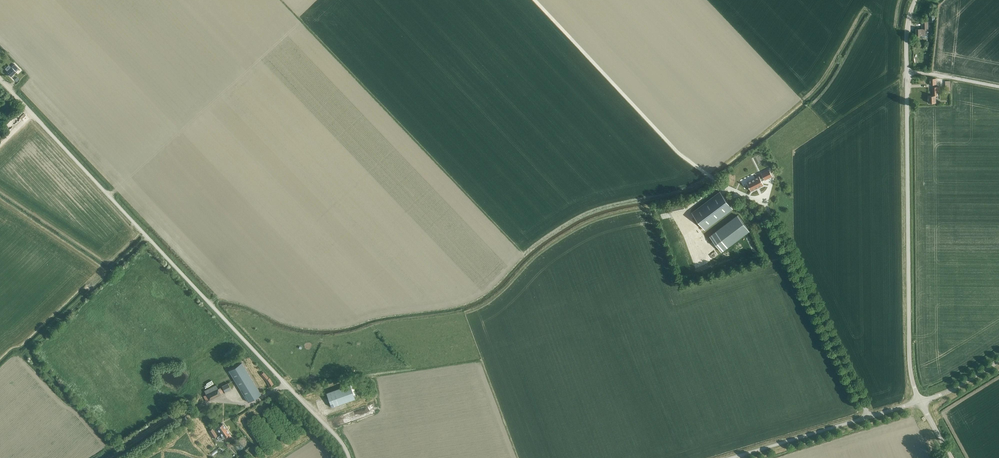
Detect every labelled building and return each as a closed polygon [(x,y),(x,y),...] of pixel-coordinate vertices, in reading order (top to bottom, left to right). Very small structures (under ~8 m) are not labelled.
[(916,29),(916,36),(925,36),(925,29),(928,29),(928,21),(922,22),(922,28),(916,29)] [(12,67),(7,72),(11,77),(12,75),(14,76),(16,74),(14,73),(16,71),(19,69),(14,64),(12,67)] [(928,96),(928,103),(936,102),(935,96),(937,96),(936,92),(939,92),(939,87),(932,88),(933,95),(928,96)] [(769,170),(761,173),(763,178),(764,179),(764,180),(772,176),(769,170)] [(759,176),(747,182),(751,191),(764,185),(761,181),(764,179),(763,178),(761,179),(759,176)] [(705,230),(727,213),(733,209),(720,192),(692,213),(705,230)] [(669,205),(671,211),(685,208),(683,201),(669,205)] [(737,215),(710,236),(722,252),(749,231),(737,215)] [(248,402),(261,394),(242,363),(229,370),(248,402)] [(270,386),(273,384),(269,378),(263,372),(261,375),(266,380),(270,386)] [(225,392),(231,389),(228,383),(222,386),(225,392)] [(326,393),(331,407),(355,398),(350,384),(326,393)] [(206,401),(223,393),(221,388),(218,389),(216,385),(204,391),(206,394),(203,396),(206,401)] [(227,439),(231,436),(223,424),(216,429),(220,435),(217,437),(220,441),(225,437),(227,439)] [(214,438),(218,436),(213,429),(209,431),(214,438)]
